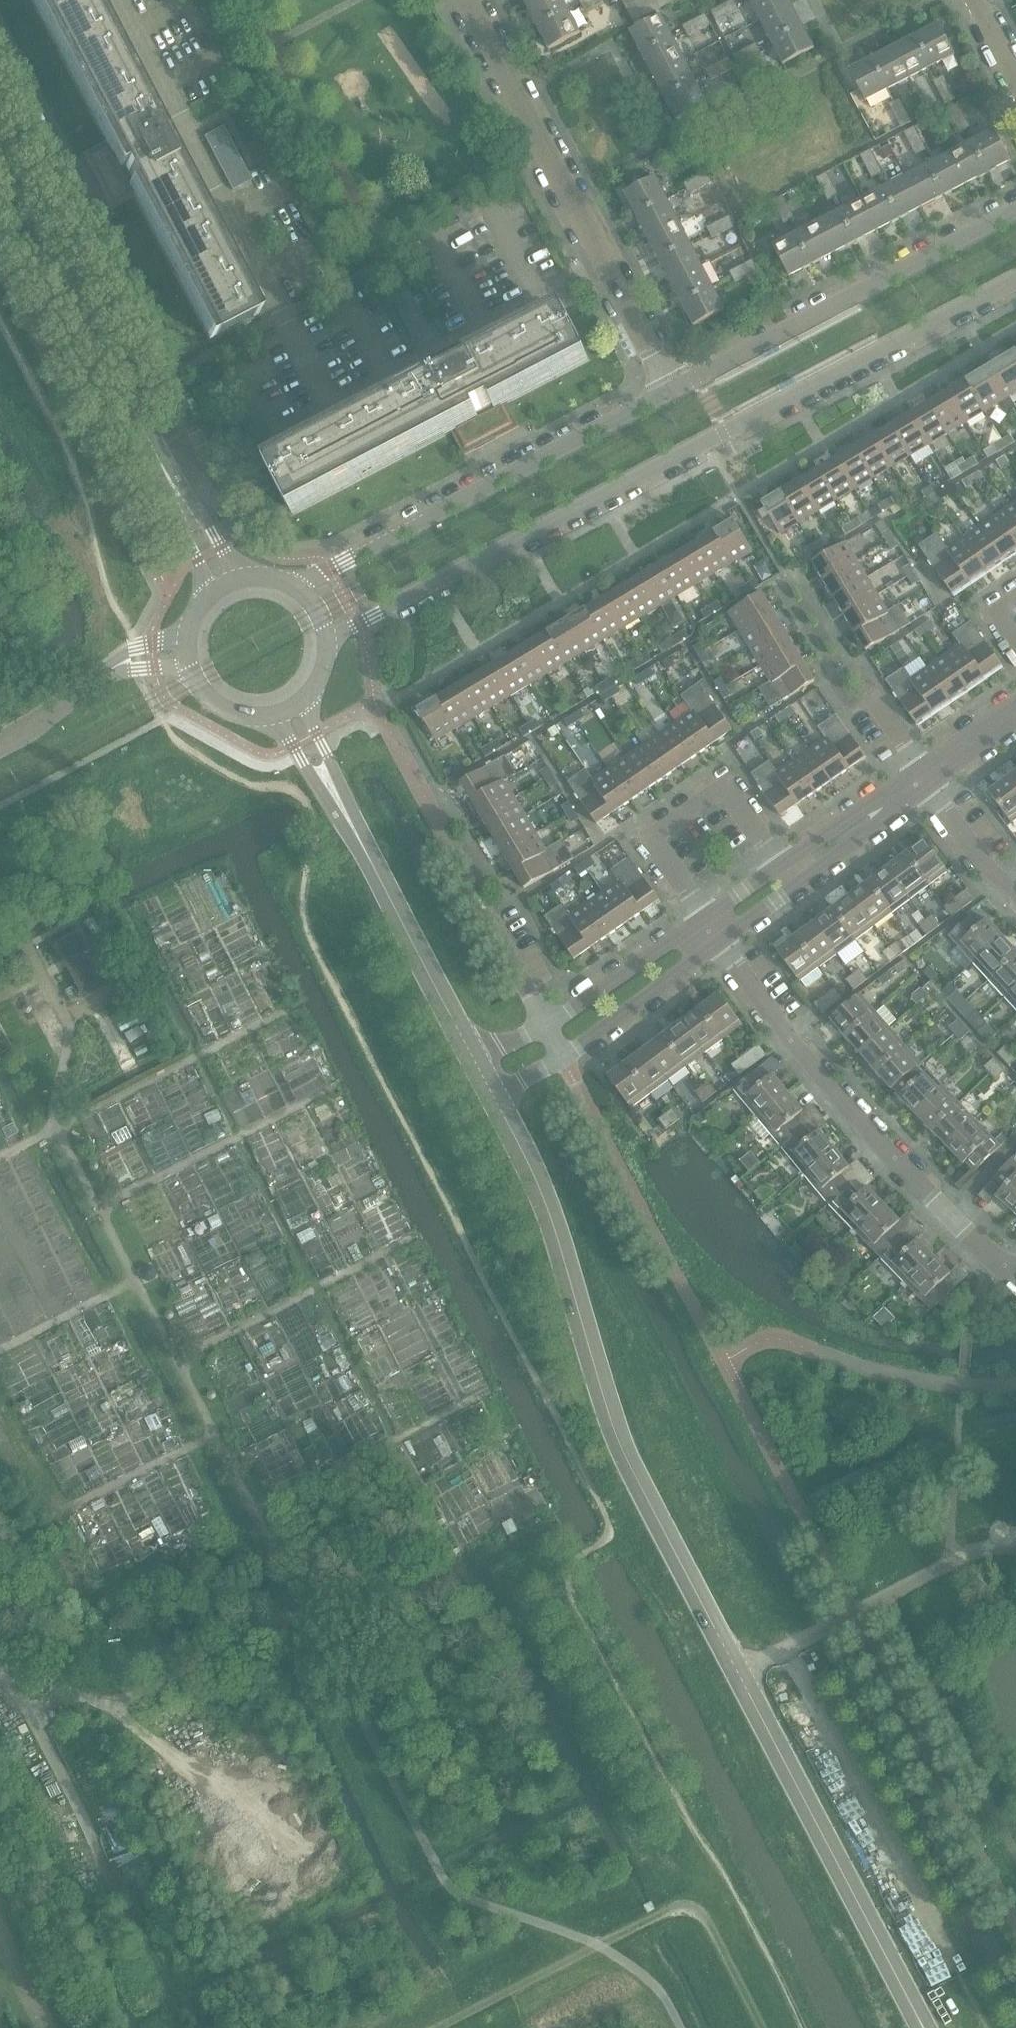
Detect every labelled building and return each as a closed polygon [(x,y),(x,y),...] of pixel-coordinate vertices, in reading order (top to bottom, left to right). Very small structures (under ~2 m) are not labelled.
[(250,320),(255,317),(254,317),(259,314),(95,0),(32,0),(108,145),(87,156),(113,205),(133,194),(210,340),(214,337),(215,338),(250,320)] [(563,0),(535,0),(525,5),(537,27),(568,11),(563,0)] [(594,0),(580,0),(584,9),(596,3),(594,0)] [(634,23),(644,18),(635,0),(626,0),(622,2),(634,23)] [(644,18),(654,12),(648,0),(635,0),(644,18)] [(654,12),(665,7),(661,0),(648,0),(654,12)] [(722,6),(727,16),(738,10),(733,0),(722,6)] [(760,21),(791,4),(788,0),(750,0),(760,21)] [(760,21),(772,43),(802,27),(791,4),(760,21)] [(727,16),(722,6),(711,12),(716,22),(727,16)] [(568,11),(537,27),(549,50),(580,33),(568,11)] [(694,21),(699,31),(710,25),(705,15),(694,21)] [(642,54),(672,38),(661,16),(630,32),(642,54)] [(699,31),(694,21),(683,27),(688,36),(699,31)] [(932,67),(954,55),(938,24),(916,36),(932,67)] [(802,27),(772,43),(783,65),(814,49),(802,27)] [(910,78),(932,67),(916,36),(894,47),(910,78)] [(672,38),(642,54),(653,76),(684,60),(672,38)] [(745,50),(750,60),(761,54),(756,44),(745,50)] [(887,90),(910,78),(894,47),(871,59),(887,90)] [(750,60),(745,50),(734,56),(739,65),(750,60)] [(717,65),(722,74),(733,69),(728,59),(717,65)] [(887,90),(871,59),(849,71),(865,101),(887,90)] [(696,82),(684,60),(653,76),(665,98),(696,82)] [(722,74),(717,65),(706,70),(712,80),(722,74)] [(940,93),(950,87),(944,77),(934,82),(940,93)] [(696,82),(665,98),(677,121),(707,104),(696,82)] [(950,87),(940,93),(945,104),(955,98),(950,87)] [(896,115),(905,110),(900,99),(890,104),(896,115)] [(954,121),(964,116),(959,105),(948,110),(954,121)] [(905,110),(896,115),(901,126),(911,121),(905,110)] [(964,116),(954,121),(959,132),(969,127),(964,116)] [(249,174),(224,125),(205,135),(230,184),(233,190),(252,180),(249,174)] [(910,143),(920,138),(914,127),(904,132),(910,143)] [(972,142),(988,173),(1010,161),(994,130),(972,142)] [(920,138),(910,143),(915,154),(925,149),(920,138)] [(972,142),(950,153),(966,184),(988,173),(972,142)] [(892,156),(888,147),(879,152),(884,160),(892,156)] [(871,149),(861,155),(866,166),(877,160),(871,149)] [(950,153),(928,165),(944,196),(966,184),(950,153)] [(877,160),(866,166),(872,177),(883,171),(877,160)] [(928,165),(905,176),(922,207),(944,196),(928,165)] [(696,178),(701,189),(712,183),(707,173),(696,178)] [(827,173),(817,178),(822,189),(833,184),(827,173)] [(905,176),(883,188),(900,219),(922,207),(905,176)] [(636,215),(667,199),(655,177),(624,193),(636,215)] [(701,189),(696,178),(684,184),(690,194),(701,189)] [(833,184),(822,189),(828,200),(839,195),(833,184)] [(883,188),(861,200),(877,231),(900,219),(883,188)] [(784,196),(773,201),(779,212),(789,207),(784,196)] [(678,221),(667,199),(636,215),(647,238),(678,221)] [(861,200),(839,211),(855,242),(877,231),(861,200)] [(789,207),(779,212),(785,223),(795,217),(789,207)] [(839,211),(817,223),(833,254),(855,242),(839,211)] [(718,222),(723,232),(734,227),(729,216),(718,222)] [(690,244),(678,221),(647,238),(659,260),(690,244)] [(723,232),(718,222),(707,227),(712,238),(723,232)] [(817,223),(795,234),(811,265),(833,254),(817,223)] [(811,265),(795,234),(773,246),(789,277),(811,265)] [(701,266),(690,244),(659,260),(670,282),(701,266)] [(741,266),(747,276),(758,271),(752,260),(741,266)] [(713,288),(701,266),(670,282),(682,304),(713,288)] [(747,276),(741,266),(730,272),(736,282),(747,276)] [(713,288),(682,304),(694,326),(725,310),(713,288)] [(562,312),(267,466),(269,470),(268,470),(289,511),(291,510),(293,515),(454,430),(465,451),(514,425),(503,405),(588,361),(585,356),(586,356),(565,316),(564,316),(562,312)] [(985,369),(967,380),(985,411),(1001,402),(1009,397),(1015,393),(1015,354),(1014,352),(985,369)] [(966,422),(985,411),(967,380),(948,391),(966,422)] [(948,434),(966,422),(948,391),(929,403),(948,434)] [(1015,407),(1009,397),(1004,400),(1001,402),(1007,412),(1015,407)] [(929,445),(948,434),(929,403),(911,414),(929,445)] [(910,456),(929,445),(911,414),(892,425),(910,456)] [(910,456),(892,425),(874,436),(892,467),(910,456)] [(1002,441),(1006,448),(1015,442),(1010,435),(1002,441)] [(873,479),(892,467),(874,436),(854,448),(873,479)] [(1006,448),(1002,441),(993,446),(997,453),(1006,448)] [(854,490),(873,479),(854,448),(836,459),(854,490)] [(1004,456),(995,461),(1000,468),(1009,463),(1004,456)] [(965,462),(970,470),(978,464),(974,457),(965,462)] [(819,469),(837,500),(854,490),(836,459),(819,469)] [(961,475),(957,468),(954,462),(947,466),(955,478),(961,475)] [(970,470),(965,462),(957,468),(961,475),(970,470)] [(799,481),(818,512),(837,500),(819,469),(799,481)] [(970,476),(974,483),(983,478),(979,471),(970,476)] [(974,483),(970,476),(961,481),(966,489),(974,483)] [(818,512),(799,481),(780,492),(799,523),(818,512)] [(942,489),(941,487),(938,482),(930,487),(934,494),(942,489)] [(921,493),(925,500),(934,494),(930,487),(921,493)] [(946,496),(942,489),(934,494),(938,501),(946,496)] [(799,523),(780,492),(761,504),(780,535),(799,523)] [(925,500),(927,502),(930,506),(938,501),(934,494),(925,500)] [(886,501),(891,508),(899,503),(895,496),(886,501)] [(882,513),(891,508),(886,501),(878,506),(882,513)] [(1015,542),(1015,506),(1014,503),(997,515),(1015,542)] [(1002,558),(1015,549),(1015,542),(997,515),(980,527),(1002,558)] [(850,523),(854,530),(862,525),(858,518),(850,523)] [(713,532),(732,564),(752,551),(733,520),(713,532)] [(854,530),(850,523),(841,528),(845,535),(854,530)] [(963,538),(985,570),(1002,558),(980,527),(963,538)] [(887,542),(894,537),(889,529),(882,534),(887,542)] [(695,544),(713,575),(732,564),(713,532),(695,544)] [(935,534),(968,582),(985,570),(963,538),(948,549),(937,533),(935,534)] [(918,546),(951,594),(968,582),(935,534),(918,546)] [(894,537),(887,542),(892,551),(899,547),(894,537)] [(812,545),(817,553),(825,547),(821,540),(812,545)] [(845,542),(812,562),(823,580),(856,560),(845,542)] [(676,555),(694,586),(713,575),(695,544),(676,555)] [(817,553),(812,545),(804,551),(808,558),(817,553)] [(658,566),(676,597),(694,586),(676,555),(658,566)] [(834,598),(867,578),(856,560),(823,580),(834,598)] [(908,578),(915,573),(910,564),(903,569),(908,578)] [(639,577),(657,608),(676,597),(658,566),(639,577)] [(915,573),(908,578),(913,586),(920,582),(915,573)] [(621,588),(639,619),(657,608),(639,577),(621,588)] [(844,615),(877,596),(867,578),(834,598),(844,615)] [(742,597),(759,587),(755,580),(738,590),(742,597)] [(602,599),(620,630),(639,619),(621,588),(602,599)] [(739,631),(772,611),(761,593),(728,613),(739,631)] [(855,633),(899,607),(898,605),(887,612),(877,596),(844,615),(855,633)] [(584,610),(602,641),(620,630),(602,599),(584,610)] [(685,622),(672,601),(661,607),(674,628),(685,622)] [(709,607),(713,615),(722,609),(718,602),(709,607)] [(713,615),(709,607),(701,612),(705,619),(713,615)] [(866,651),(910,624),(899,607),(855,633),(866,651)] [(565,621),(583,652),(602,641),(584,610),(565,621)] [(946,610),(940,614),(944,621),(947,618),(948,613),(946,610)] [(749,648),(782,629),(772,611),(739,631),(749,648)] [(922,625),(927,632),(935,627),(930,620),(922,625)] [(547,633),(565,664),(583,652),(565,621),(547,633)] [(1000,664),(971,622),(954,634),(983,676),(1000,664)] [(927,632),(922,625),(914,631),(919,638),(927,632)] [(760,666),(793,646),(782,629),(749,648),(760,666)] [(676,636),(680,643),(689,638),(685,631),(676,636)] [(528,644),(546,675),(565,664),(547,633),(528,644)] [(944,656),(966,688),(983,676),(954,634),(952,635),(960,645),(944,656)] [(680,643),(676,636),(668,641),(672,648),(680,643)] [(898,642),(890,648),(894,655),(903,649),(898,642)] [(697,655),(704,651),(699,643),(692,647),(697,655)] [(510,655),(528,686),(546,675),(528,644),(510,655)] [(759,691),(804,664),(793,646),(760,666),(770,683),(759,689),(759,691)] [(704,651),(697,655),(702,665),(709,660),(704,651)] [(639,658),(643,666),(652,660),(648,653),(639,658)] [(491,666),(509,697),(528,686),(510,655),(491,666)] [(944,656),(927,668),(949,700),(966,688),(944,656)] [(643,666),(639,658),(630,663),(635,671),(643,666)] [(662,662),(668,670),(676,665),(670,658),(662,662)] [(770,709),(814,682),(804,664),(759,691),(770,709)] [(472,677),(491,708),(509,697),(491,666),(472,677)] [(641,673),(646,681),(655,675),(650,668),(641,673)] [(903,669),(932,712),(949,700),(927,668),(911,679),(904,668),(903,669)] [(885,681),(915,723),(932,712),(903,669),(885,681)] [(646,681),(641,673),(633,678),(637,685),(646,681)] [(491,708),(472,677),(454,688),(472,719),(491,708)] [(616,685),(615,682),(612,678),(603,684),(607,691),(616,685)] [(718,690),(725,686),(720,678),(713,682),(718,690)] [(732,731),(699,683),(682,695),(715,742),(732,731)] [(595,689),(599,696),(607,691),(603,684),(595,689)] [(621,692),(616,685),(607,691),(611,697),(621,692)] [(725,686),(718,690),(723,700),(731,695),(725,686)] [(454,730),(472,719),(454,688),(435,699),(454,730)] [(599,696),(600,698),(603,702),(611,697),(607,691),(599,696)] [(670,713),(676,722),(698,754),(715,742),(682,695),(681,696),(685,702),(670,713)] [(564,703),(568,710),(577,705),(573,698),(564,703)] [(454,730),(435,699),(417,710),(435,741),(454,730)] [(568,710),(564,703),(556,708),(560,715),(568,710)] [(782,711),(787,718),(795,712),(791,705),(782,711)] [(571,715),(576,722),(585,717),(580,710),(571,715)] [(787,718),(782,711),(774,717),(779,724),(787,718)] [(576,722),(571,715),(563,720),(567,727),(576,722)] [(819,727),(849,769),(866,757),(836,715),(819,727)] [(527,725),(531,732),(540,727),(536,720),(527,725)] [(659,734),(681,766),(698,754),(676,722),(659,734)] [(531,732),(527,725),(519,730),(523,737),(531,732)] [(556,726),(548,731),(552,738),(560,733),(556,726)] [(810,749),(832,781),(849,769),(819,727),(818,728),(825,739),(810,749)] [(758,728),(750,734),(755,740),(763,735),(758,728)] [(642,746),(664,778),(681,766),(659,734),(642,746)] [(489,746),(493,753),(502,747),(498,740),(489,746)] [(493,753),(489,746),(481,751),(485,758),(493,753)] [(625,758),(647,789),(664,778),(642,746),(625,758)] [(793,761),(814,793),(832,781),(810,749),(793,761)] [(504,756),(460,782),(471,800),(515,774),(504,756)] [(608,769),(630,801),(647,789),(625,758),(608,769)] [(768,762),(797,805),(814,793),(793,761),(777,772),(769,761),(768,762)] [(456,775),(463,771),(457,762),(450,767),(454,773),(456,775)] [(751,774),(780,816),(797,805),(768,762),(751,774)] [(454,773),(450,767),(443,771),(447,777),(454,773)] [(558,784),(548,767),(540,771),(551,788),(558,784)] [(584,770),(613,813),(630,801),(608,769),(593,780),(585,769),(584,770)] [(567,782),(596,824),(613,813),(584,770),(567,782)] [(1015,790),(1015,771),(1007,778),(1015,790)] [(515,774),(471,800),(481,818),(514,798),(504,782),(516,775),(515,774)] [(1007,778),(988,792),(1011,823),(1015,819),(1015,790),(1007,778)] [(514,798),(481,818),(492,836),(525,816),(514,798)] [(579,819),(569,802),(562,806),(572,823),(579,819)] [(525,816),(492,836),(502,853),(535,834),(525,816)] [(535,834),(502,853),(513,871),(562,841),(562,840),(545,850),(535,834)] [(905,855),(928,885),(947,871),(924,840),(905,855)] [(524,889),(569,862),(573,859),(562,841),(513,871),(524,889)] [(887,868),(910,899),(928,885),(905,855),(887,868)] [(591,857),(586,860),(582,863),(587,870),(595,864),(591,857)] [(659,900),(629,858),(612,870),(642,912),(659,900)] [(587,870),(582,863),(574,869),(578,875),(587,870)] [(868,882),(891,913),(910,899),(887,868),(868,882)] [(603,892),(625,924),(642,912),(612,870),(611,871),(618,882),(603,892)] [(558,880),(549,886),(554,892),(563,886),(558,880)] [(850,895),(873,926),(891,913),(868,882),(850,895)] [(586,904),(608,936),(625,924),(603,892),(586,904)] [(952,917),(972,902),(964,892),(944,907),(952,917)] [(832,909),(855,940),(873,926),(850,895),(832,909)] [(561,905),(591,948),(608,936),(586,904),(570,915),(562,904),(561,905)] [(591,948),(561,905),(544,917),(573,959),(591,948)] [(814,923),(837,954),(855,940),(832,909),(814,923)] [(926,920),(933,931),(940,925),(933,915),(926,920)] [(974,963),(1002,937),(986,919),(978,927),(969,917),(949,936),(974,963)] [(933,931),(926,920),(919,926),(926,936),(933,931)] [(837,954),(814,923),(795,936),(818,967),(837,954)] [(55,944),(68,968),(83,997),(107,985),(79,932),(55,944)] [(818,967),(795,936),(776,951),(799,981),(818,967)] [(974,963),(989,980),(1015,956),(1015,952),(1002,937),(974,963)] [(889,948),(897,958),(904,953),(896,942),(889,948)] [(897,958),(889,948),(882,953),(890,963),(897,958)] [(989,980),(1005,997),(1015,986),(1015,956),(989,980)] [(899,975),(910,967),(904,960),(894,967),(899,975)] [(853,975),(860,985),(867,980),(859,970),(853,975)] [(860,985),(853,975),(846,980),(853,990),(860,985)] [(931,981),(927,985),(922,990),(927,996),(937,988),(931,981)] [(941,993),(943,994),(947,999),(957,990),(951,984),(941,993)] [(1005,997),(1015,1009),(1015,986),(1005,997)] [(943,994),(941,993),(937,988),(927,996),(933,1003),(943,994)] [(822,1014),(842,999),(834,989),(814,1004),(822,1014)] [(700,1008),(722,1039),(742,1025),(719,994),(700,1008)] [(846,1037),(875,1012),(859,994),(830,1019),(846,1037)] [(875,1012),(846,1037),(861,1054),(890,1029),(888,1027),(896,1020),(884,1006),(876,1013),(875,1012)] [(681,1022),(704,1052),(722,1039),(700,1008),(681,1022)] [(972,1026),(982,1018),(976,1011),(966,1020),(972,1026)] [(982,1018),(972,1026),(978,1033),(987,1024),(982,1018)] [(954,1035),(964,1026),(958,1019),(948,1028),(954,1035)] [(704,1052),(681,1022),(663,1035),(686,1066),(704,1052)] [(964,1026),(954,1035),(960,1041),(970,1032),(964,1026)] [(138,1027),(124,1034),(129,1043),(143,1035),(138,1027)] [(876,1071),(905,1046),(890,1029),(861,1054),(876,1071)] [(645,1049),(668,1080),(686,1066),(663,1035),(645,1049)] [(738,1060),(746,1071),(766,1056),(759,1045),(738,1060)] [(1003,1060),(1012,1051),(1007,1045),(997,1053),(1003,1060)] [(905,1046),(876,1071),(891,1089),(920,1064),(905,1046)] [(668,1080),(645,1049),(626,1063),(649,1093),(668,1080)] [(1003,1060),(1009,1066),(1015,1059),(1015,1055),(1012,1051),(1003,1060)] [(990,1073),(999,1064),(993,1058),(984,1067),(990,1073)] [(746,1071),(738,1060),(732,1065),(739,1076),(746,1071)] [(649,1093),(626,1063),(607,1077),(630,1108),(649,1093)] [(915,1114),(943,1087),(920,1064),(891,1089),(915,1114)] [(999,1064),(990,1073),(996,1080),(1005,1071),(999,1064)] [(754,1121),(787,1093),(772,1075),(764,1082),(755,1071),(734,1089),(756,1115),(752,1118),(754,1121)] [(702,1087),(709,1098),(716,1093),(709,1082),(702,1087)] [(709,1098),(702,1087),(695,1093),(703,1103),(709,1098)] [(943,1087),(915,1114),(931,1130),(958,1104),(943,1087)] [(787,1093),(754,1121),(750,1124),(763,1140),(765,1139),(772,1134),(781,1146),(802,1128),(794,1118),(802,1112),(787,1093)] [(947,1147),(974,1120),(958,1104),(931,1130),(947,1147)] [(665,1114),(673,1125),(680,1120),(672,1109),(665,1114)] [(700,1125),(707,1119),(702,1113),(695,1119),(700,1125)] [(673,1125),(665,1114),(658,1120),(666,1130),(673,1125)] [(974,1120),(947,1147),(963,1164),(971,1156),(980,1166),(1000,1147),(974,1120)] [(802,1128),(781,1146),(802,1171),(799,1174),(801,1177),(834,1149),(819,1131),(810,1138),(802,1128)] [(834,1149),(801,1177),(802,1179),(806,1176),(829,1203),(849,1185),(841,1175),(849,1168),(834,1149)] [(993,1180),(1003,1188),(995,1196),(1013,1212),(1015,1209),(1015,1163),(1011,1159),(993,1180)] [(852,1234),(883,1204),(866,1187),(859,1195),(849,1185),(829,1203),(853,1229),(850,1232),(852,1234)] [(883,1204),(852,1234),(854,1236),(858,1233),(881,1257),(901,1238),(892,1229),(899,1221),(883,1204)] [(901,1238),(881,1257),(904,1281),(901,1285),(903,1287),(934,1257),(917,1240),(910,1247),(901,1238)] [(814,1255),(804,1264),(811,1271),(820,1262),(814,1255)] [(932,1310),(952,1291),(942,1281),(950,1274),(934,1257),(903,1287),(905,1289),(908,1286),(932,1310)] [(142,1268),(140,1274),(143,1280),(149,1281),(154,1279),(156,1273),(153,1267),(148,1265),(142,1268)] [(838,1530),(829,1535),(837,1549),(845,1545),(838,1530)]
